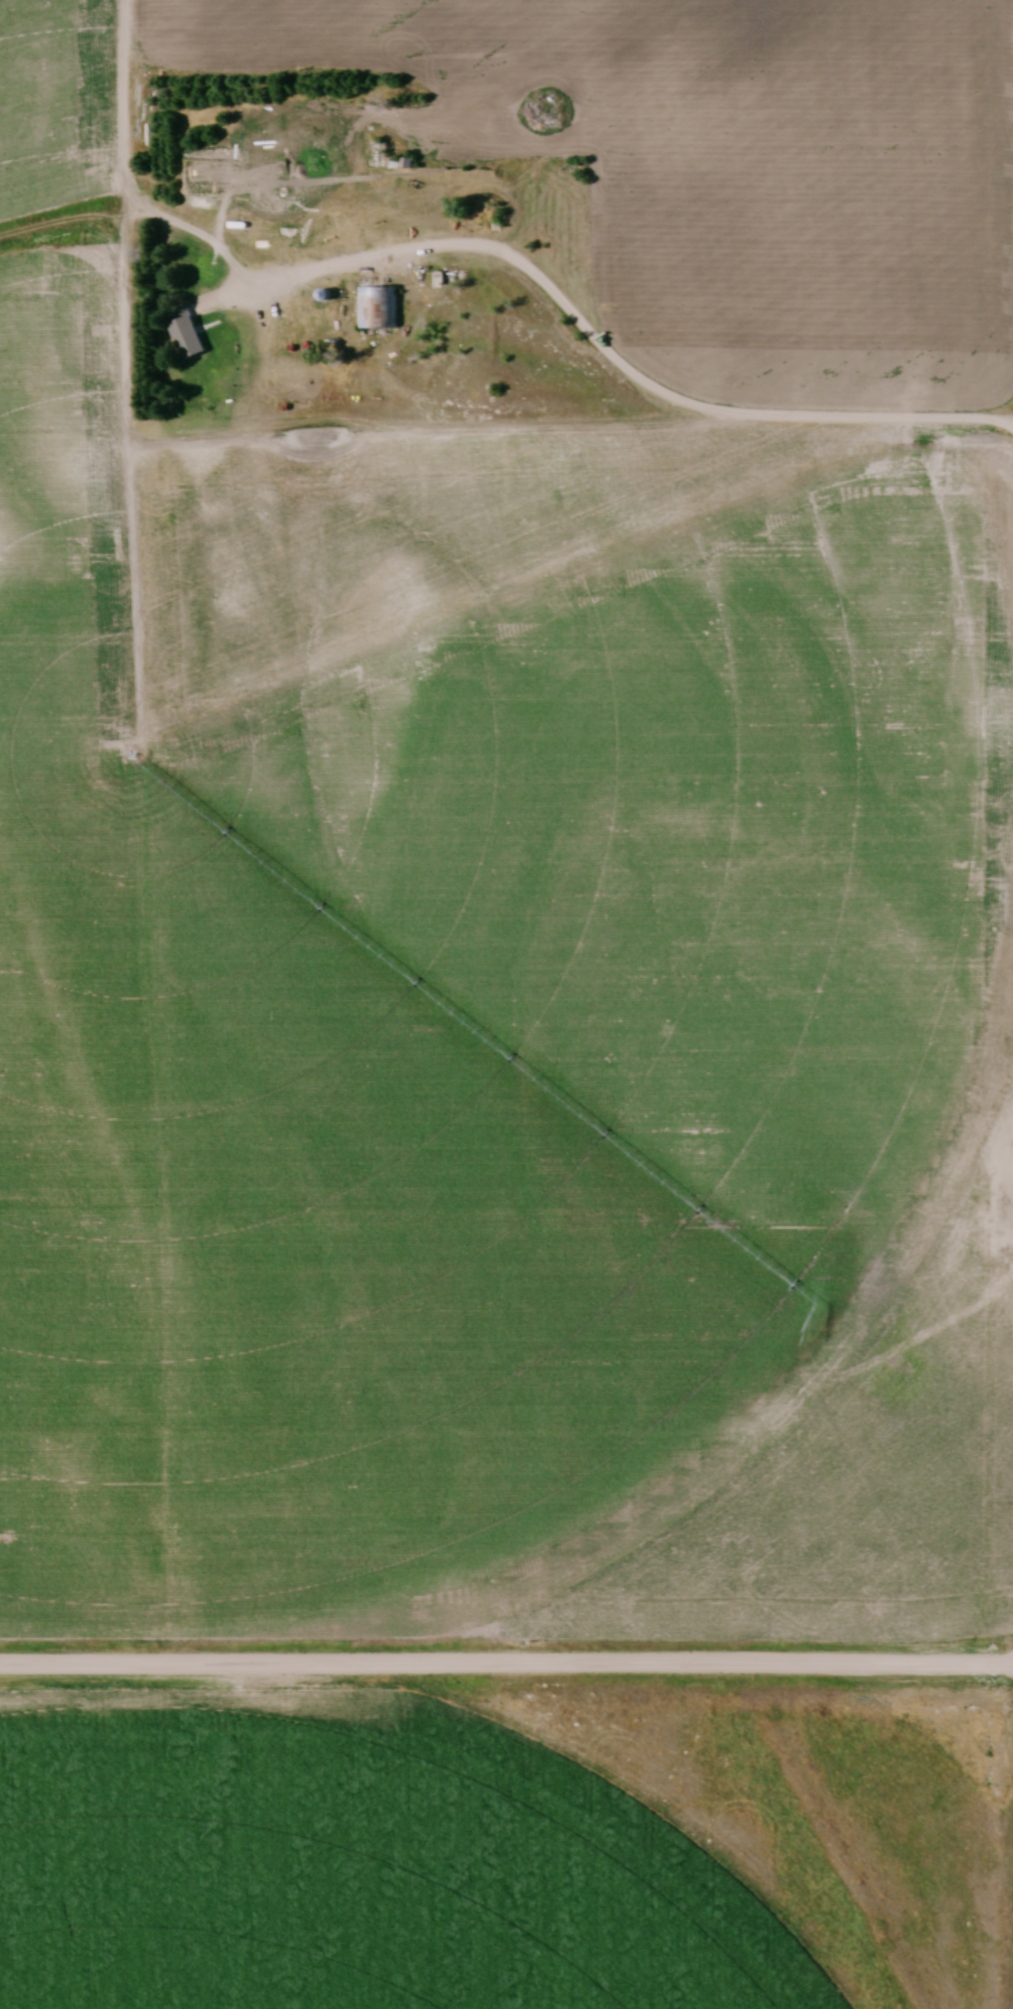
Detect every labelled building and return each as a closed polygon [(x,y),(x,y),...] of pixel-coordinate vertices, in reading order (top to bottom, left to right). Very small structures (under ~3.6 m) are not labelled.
[(381,144),(373,144),(373,167),(381,167),(381,144)] [(397,287),(361,287),(361,329),(397,329),(397,287)] [(171,323),(186,360),(208,351),(189,306),(172,313),(176,321),(171,323)]
